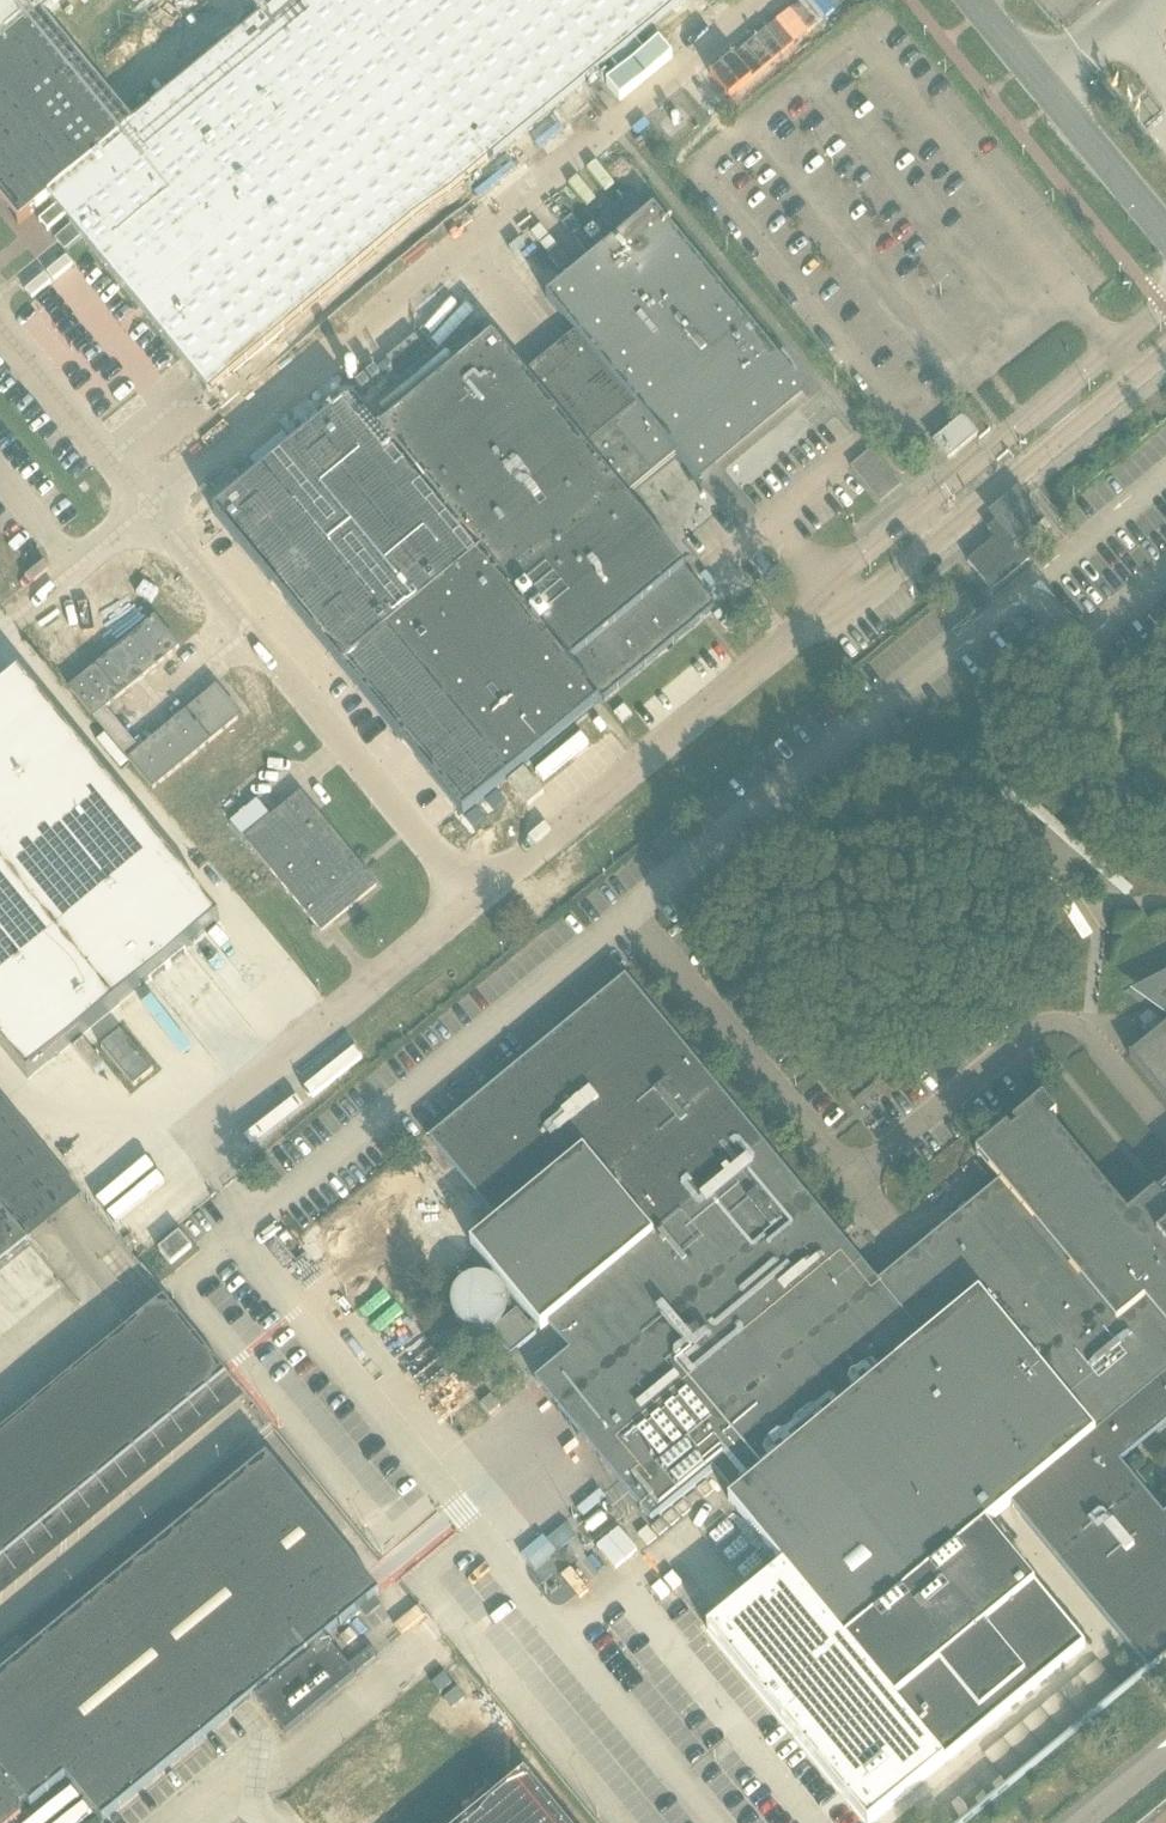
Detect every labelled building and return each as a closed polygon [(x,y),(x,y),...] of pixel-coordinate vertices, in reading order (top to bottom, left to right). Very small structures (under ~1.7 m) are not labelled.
[(22,220),(49,198),(179,355),(210,393),(611,63),(619,75),(606,86),(617,99),(620,102),(673,59),(670,55),(659,43),(646,54),(636,43),(687,0),(290,0),(133,129),(40,17),(61,0),(0,0),(0,194),(22,220)] [(613,237),(645,211),(631,194),(599,221),(613,237)] [(351,401),(214,515),(463,817),(603,702),(666,649),(673,643),(706,616),(716,608),(715,607),(624,498),(675,455),(701,486),(702,484),(697,478),(717,461),(802,392),(807,398),(809,397),(792,377),(778,359),(654,209),(599,255),(592,261),(546,299),(590,352),(576,364),(554,382),(539,395),(493,339),(437,385),(430,391),(378,434),(351,401)] [(575,239),(586,253),(593,248),(581,234),(575,239)] [(934,444),(948,461),(978,436),(964,420),(934,444)] [(874,451),(854,467),(880,503),(901,487),(874,451)] [(999,522),(996,524),(988,531),(996,540),(968,563),(992,592),(1029,560),(1015,543),(1041,522),(1027,505),(1014,515),(1008,508),(995,518),(999,522)] [(71,689),(95,718),(180,648),(156,619),(71,689)] [(0,695),(0,1047),(28,1081),(148,983),(149,982),(186,951),(187,951),(220,923),(20,679),(0,695)] [(215,690),(130,760),(154,789),(239,719),(215,690)] [(524,770),(508,783),(528,807),(544,794),(524,770)] [(301,795),(272,819),(246,841),(321,932),(377,887),(301,795)] [(976,1155),(999,1183),(878,1284),(626,978),(430,1140),(458,1174),(498,1223),(471,1245),(541,1330),(548,1325),(570,1351),(535,1380),(617,1479),(651,1520),(693,1485),(713,1469),(725,1483),(735,1496),(728,1501),(781,1564),(784,1568),(750,1596),(724,1618),(707,1632),(752,1686),(768,1705),(865,1822),(872,1822),(1085,1648),(1034,1586),(984,1526),(1010,1504),(1011,1506),(1015,1511),(1148,1672),(1165,1657),(1165,1514),(1163,1516),(1119,1463),(1165,1424),(1165,1165),(1163,1168),(1117,1205),(1049,1123),(1057,1117),(1042,1100),(1013,1124),(1008,1118),(1008,1119),(1013,1125),(1017,1130),(1011,1134),(1007,1129),(1002,1123),(1001,1124),(1006,1130),(976,1155)] [(1129,1056),(1165,1101),(1165,1027),(1131,1056),(1130,1055),(1129,1056)] [(134,1087),(154,1070),(121,1031),(101,1047),(134,1087)] [(0,1208),(0,1266),(28,1242),(0,1208)] [(179,1233),(158,1250),(171,1266),(192,1249),(179,1233)] [(517,1312),(492,1333),(510,1356),(536,1335),(517,1312)] [(0,1434),(0,1562),(225,1376),(226,1375),(194,1336),(157,1367),(126,1330),(0,1434)] [(254,1698),(285,1736),(356,1678),(324,1640),(379,1594),(267,1457),(0,1677),(0,1822),(11,1822),(21,1815),(17,1809),(25,1802),(30,1808),(65,1778),(102,1822),(254,1698)] [(465,1822),(565,1822),(524,1774),(465,1822)]
